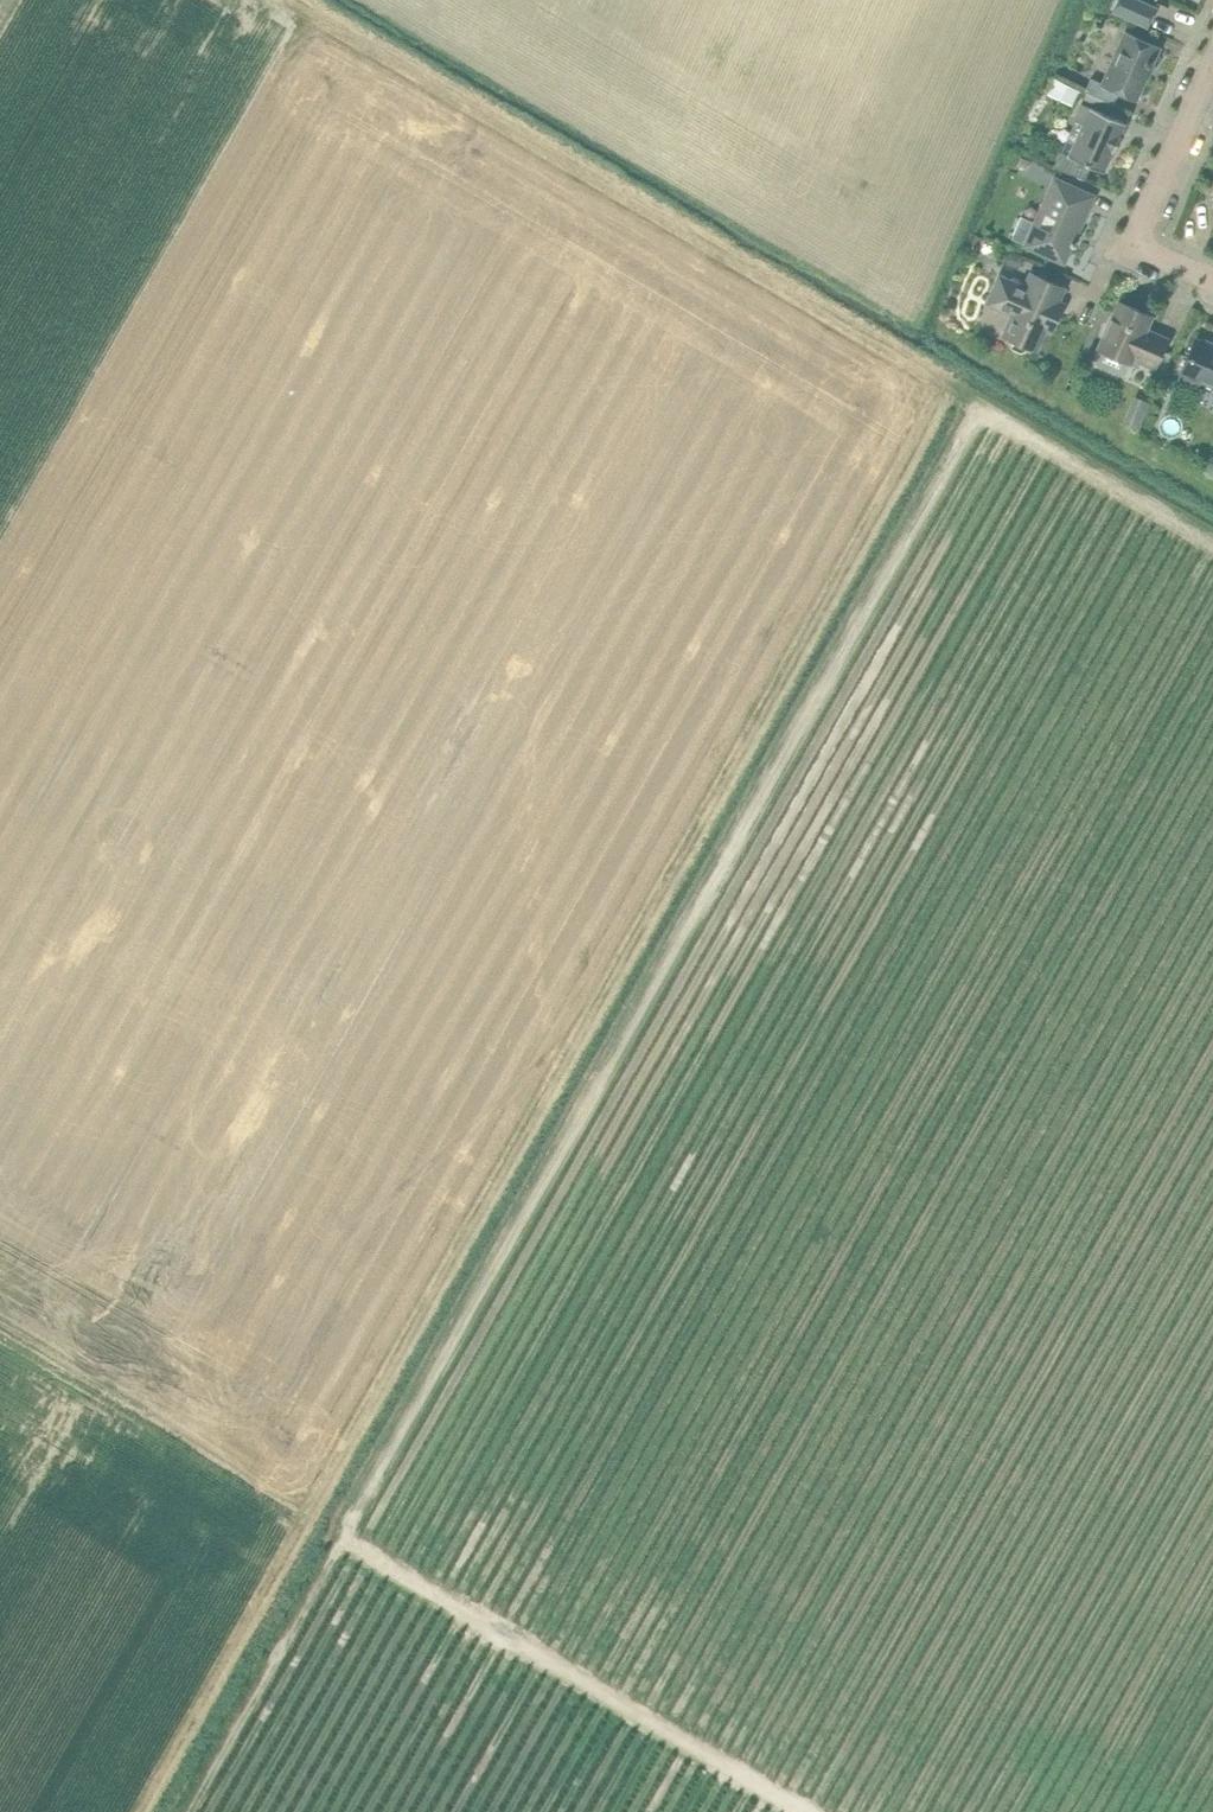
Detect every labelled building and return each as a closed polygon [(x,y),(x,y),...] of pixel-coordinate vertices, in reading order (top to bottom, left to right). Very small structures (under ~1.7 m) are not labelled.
[(1155,8),(1136,0),(1116,0),(1112,10),(1147,26),(1155,8)] [(1135,99),(1158,47),(1125,32),(1102,83),(1090,78),(1085,91),(1113,103),(1118,91),(1135,99)] [(1072,106),(1079,90),(1055,78),(1047,94),(1072,106)] [(1060,151),(1054,165),(1084,179),(1089,166),(1102,171),(1111,151),(1113,152),(1120,135),(1119,134),(1125,122),(1103,112),(1089,106),(1089,107),(1080,103),(1073,119),(1075,120),(1082,123),(1069,154),(1060,151)] [(1072,241),(1091,195),(1070,186),(1054,179),(1034,223),(1021,218),(1012,237),(1025,243),(1025,244),(1062,260),(1070,244),(1074,245),(1075,242),(1072,241)] [(1015,267),(1020,266),(1023,260),(1021,255),(1010,251),(1006,253),(1004,259),(1007,263),(1015,267)] [(1056,301),(1062,286),(1031,272),(1024,287),(999,276),(988,302),(1013,313),(1003,335),(1012,339),(1010,343),(1012,347),(1020,350),(1024,349),(1025,345),(1034,349),(1044,327),(1050,330),(1058,313),(1062,304),(1056,301)] [(1154,367),(1166,338),(1144,329),(1151,315),(1118,301),(1098,347),(1098,348),(1093,360),(1095,362),(1094,364),(1120,376),(1122,373),(1124,374),(1129,361),(1131,357),(1154,367)] [(1195,337),(1180,372),(1184,374),(1183,377),(1185,382),(1193,386),(1198,384),(1200,381),(1212,386),(1212,342),(1202,338),(1199,339),(1195,337)]
